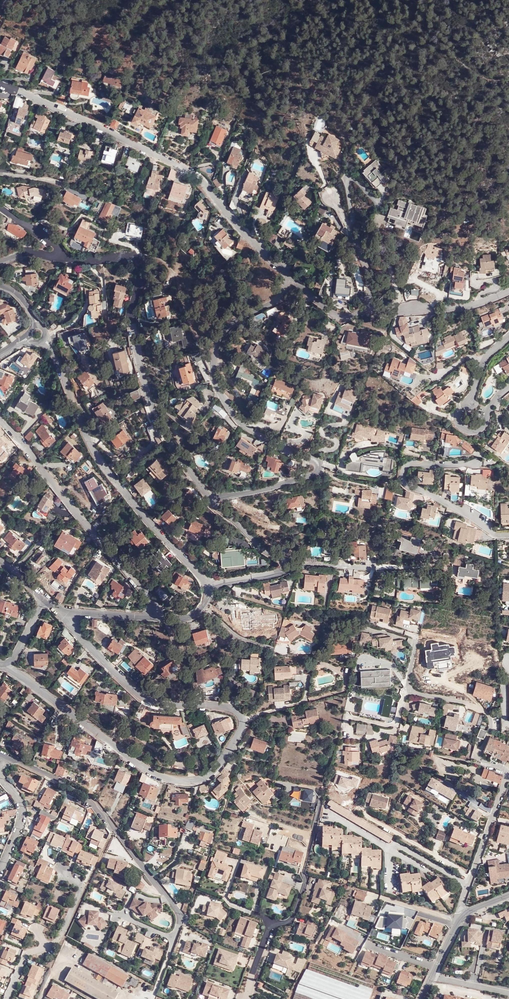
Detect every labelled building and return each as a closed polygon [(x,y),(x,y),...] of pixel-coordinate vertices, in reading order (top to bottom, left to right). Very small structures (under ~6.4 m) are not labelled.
[(13,46),(16,41),(11,38),(10,39),(5,36),(1,44),(0,43),(0,51),(1,51),(5,54),(4,55),(8,57),(11,50),(10,49),(12,46),(13,46)] [(33,63),(34,63),(36,59),(29,56),(30,54),(24,51),(17,66),(25,69),(24,71),(28,73),(30,68),(33,63)] [(56,71),(48,67),(41,80),(56,88),(59,81),(60,81),(62,78),(54,74),(56,71)] [(121,80),(105,75),(103,81),(120,86),(121,80)] [(86,94),(86,91),(87,87),(88,83),(73,80),(71,91),(71,92),(71,94),(71,95),(72,96),(73,97),(75,97),(77,96),(78,96),(79,96),(80,93),(86,94)] [(67,97),(60,93),(56,101),(63,104),(67,97)] [(16,118),(22,121),(27,109),(23,107),(22,108),(19,107),(16,118)] [(152,113),(144,110),(139,107),(137,110),(136,113),(132,121),(138,124),(140,121),(151,126),(155,118),(156,116),(152,113)] [(37,117),(36,120),(33,126),(44,132),(45,130),(50,119),(47,118),(45,117),(45,115),(37,111),(35,116),(37,117)] [(199,115),(191,114),(190,118),(185,117),(180,116),(179,123),(181,124),(181,127),(182,127),(182,134),(188,135),(189,134),(189,133),(189,131),(197,131),(199,115)] [(110,125),(116,129),(120,122),(113,118),(110,125)] [(33,126),(36,120),(33,119),(29,127),(30,128),(31,129),(34,130),(38,131),(42,134),(43,134),(45,134),(46,132),(45,131),(45,130),(44,132),(33,126)] [(227,130),(217,125),(210,142),(220,146),(227,130)] [(70,143),(72,134),(68,132),(64,131),(64,133),(61,132),(58,139),(70,143)] [(327,137),(315,132),(309,142),(309,145),(336,158),(341,147),(336,145),(338,141),(328,136),(327,137)] [(155,149),(162,152),(165,145),(158,141),(158,142),(155,149)] [(238,165),(241,157),(239,155),(239,154),(241,149),(234,146),(227,161),(232,164),(232,163),(238,165)] [(105,149),(102,158),(108,160),(108,162),(113,163),(117,149),(112,148),(111,151),(109,151),(105,149)] [(92,151),(86,149),(86,151),(83,150),(81,149),(78,159),(89,162),(92,151)] [(18,163),(18,162),(27,164),(29,159),(32,159),(33,155),(17,150),(15,154),(13,154),(11,161),(18,163)] [(141,162),(137,160),(134,159),(135,156),(130,153),(126,164),(129,165),(127,167),(137,171),(141,162)] [(363,172),(367,176),(369,175),(373,180),(372,181),(376,186),(383,181),(385,179),(387,181),(389,179),(386,175),(388,174),(384,170),(381,173),(378,169),(381,166),(377,161),(372,165),(371,164),(367,167),(368,168),(363,172)] [(163,175),(158,174),(156,173),(157,170),(152,169),(151,175),(150,175),(146,186),(158,189),(160,179),(162,179),(163,175)] [(250,171),(242,189),(252,193),(256,183),(252,182),(256,174),(250,171)] [(184,198),(188,186),(174,181),(170,193),(184,198)] [(45,198),(46,190),(34,187),(29,188),(29,187),(23,187),(16,188),(18,196),(24,195),(25,198),(33,196),(45,198)] [(82,198),(67,190),(62,199),(74,205),(75,203),(78,205),(82,198)] [(305,199),(304,200),(302,198),(303,197),(305,195),(301,190),(292,198),(303,211),(310,205),(305,199)] [(267,192),(262,203),(270,206),(269,209),(269,210),(273,211),(275,207),(276,204),(280,195),(271,192),(270,193),(267,192)] [(195,206),(199,210),(200,212),(200,216),(207,218),(209,211),(205,209),(206,208),(200,200),(196,204),(195,206)] [(392,207),(388,220),(406,227),(409,219),(419,223),(418,225),(424,227),(427,218),(424,217),(426,209),(420,207),(419,208),(408,204),(409,203),(401,200),(399,205),(397,209),(392,207)] [(116,204),(108,201),(101,218),(108,221),(116,204)] [(327,207),(322,204),(317,212),(322,215),(327,207)] [(200,212),(199,210),(197,217),(206,220),(207,218),(200,216),(200,212)] [(88,247),(91,249),(96,239),(94,237),(96,233),(87,229),(90,222),(83,219),(75,237),(75,238),(84,243),(84,244),(89,246),(88,247)] [(126,233),(135,235),(140,236),(142,236),(143,227),(136,225),(137,224),(128,222),(126,233)] [(323,222),(316,234),(324,238),(325,236),(332,241),(338,231),(334,229),(330,226),(323,222)] [(26,231),(14,224),(11,229),(23,236),(26,231)] [(215,235),(218,239),(222,244),(225,247),(233,240),(224,228),(215,235)] [(281,229),(277,235),(285,240),(283,242),(287,245),(292,249),(296,243),(288,237),(289,235),(281,229)] [(277,235),(272,230),(268,239),(274,244),(277,235)] [(96,239),(91,249),(95,251),(98,244),(101,246),(103,242),(96,239)] [(242,248),(245,240),(239,239),(237,247),(242,248)] [(192,254),(195,250),(187,246),(185,250),(192,254)] [(422,268),(437,271),(440,258),(425,254),(422,268)] [(491,260),(490,254),(482,255),(483,258),(480,258),(480,267),(479,267),(480,272),(486,271),(485,269),(494,268),(493,260),(491,260)] [(461,267),(451,266),(450,270),(453,271),(452,280),(455,280),(454,285),(463,286),(464,278),(463,278),(464,270),(460,270),(461,267)] [(26,280),(27,285),(37,283),(36,273),(25,274),(26,276),(23,276),(23,278),(23,279),(24,280),(26,280)] [(73,283),(60,277),(56,285),(68,291),(73,283)] [(340,293),(339,296),(350,297),(351,287),(346,286),(347,279),(337,277),(335,292),(340,293)] [(455,280),(452,280),(450,290),(463,292),(466,292),(466,288),(462,287),(463,286),(454,285),(455,280)] [(118,297),(116,304),(121,306),(127,287),(117,283),(115,290),(116,290),(114,296),(118,297)] [(90,295),(90,300),(92,300),(92,303),(90,303),(89,304),(88,306),(88,307),(89,309),(91,309),(92,309),(92,315),(99,315),(98,312),(98,310),(101,310),(102,310),(102,304),(100,304),(97,305),(97,301),(100,301),(99,293),(98,291),(94,291),(95,294),(91,295),(91,289),(84,288),(85,294),(90,295)] [(160,298),(154,299),(156,310),(158,317),(167,315),(164,301),(161,301),(160,298)] [(3,323),(7,322),(17,318),(16,316),(15,313),(13,308),(10,309),(8,302),(0,305),(0,314),(4,312),(5,317),(1,318),(3,323)] [(50,314),(44,308),(40,311),(46,317),(50,314)] [(499,314),(498,310),(490,314),(489,313),(481,316),(482,321),(479,322),(480,326),(484,325),(485,325),(489,324),(489,325),(493,323),(494,325),(504,321),(501,313),(499,314)] [(287,325),(289,323),(292,318),(288,315),(287,317),(284,315),(283,318),(284,319),(281,322),(277,319),(272,327),(278,331),(278,332),(282,335),(285,330),(286,331),(290,327),(288,325),(287,325)] [(407,342),(410,341),(414,340),(414,341),(418,340),(418,341),(430,338),(428,333),(430,333),(427,328),(423,329),(422,323),(417,325),(411,327),(410,323),(396,326),(398,334),(405,332),(407,342)] [(168,327),(169,333),(172,332),(173,340),(180,339),(182,347),(190,346),(188,335),(183,336),(182,329),(185,329),(184,325),(181,325),(181,324),(168,327)] [(444,344),(444,346),(457,341),(458,343),(458,344),(467,340),(465,335),(467,334),(465,330),(462,331),(461,331),(453,334),(454,335),(451,336),(452,337),(445,340),(442,341),(444,344)] [(74,353),(89,350),(85,332),(70,336),(74,353)] [(368,334),(365,333),(359,332),(357,338),(372,342),(373,335),(368,334)] [(308,348),(307,351),(322,355),(326,338),(322,337),(322,339),(317,338),(317,340),(313,339),(314,337),(310,336),(307,348),(308,348)] [(258,344),(257,345),(256,347),(254,345),(251,344),(248,349),(252,352),(261,358),(266,349),(258,344)] [(444,346),(444,344),(439,346),(436,348),(436,356),(443,353),(442,352),(446,350),(445,348),(444,346)] [(117,368),(119,368),(121,367),(122,374),(130,372),(125,350),(113,353),(117,368)] [(15,361),(23,367),(19,373),(25,376),(39,355),(33,351),(31,354),(27,351),(23,357),(20,355),(15,361)] [(204,358),(201,351),(191,353),(193,357),(195,356),(197,361),(204,358)] [(93,362),(87,353),(81,357),(88,366),(93,362)] [(508,369),(508,356),(507,357),(508,358),(505,360),(499,363),(499,364),(501,367),(503,367),(504,368),(505,371),(508,369)] [(399,377),(399,376),(401,370),(403,371),(405,371),(406,370),(407,367),(415,370),(417,362),(409,360),(408,363),(402,361),(402,360),(395,357),(392,363),(388,362),(385,370),(393,372),(392,374),(399,377)] [(181,383),(189,381),(189,382),(194,381),(192,371),(193,371),(191,362),(186,364),(187,365),(178,368),(180,376),(179,377),(181,383)] [(247,365),(242,362),(240,366),(236,377),(242,379),(242,377),(252,381),(254,375),(249,373),(250,369),(246,368),(247,365)] [(496,372),(504,368),(503,367),(501,367),(499,364),(494,367),(496,372)] [(79,376),(89,390),(101,382),(89,367),(79,376)] [(10,383),(11,384),(15,376),(9,373),(8,376),(4,374),(5,371),(0,369),(0,383),(3,384),(2,385),(8,387),(10,383)] [(293,392),(296,386),(276,378),(274,384),(293,392)] [(250,391),(262,396),(266,386),(254,382),(250,391)] [(351,409),(358,389),(343,383),(335,403),(351,409)] [(447,396),(448,395),(454,390),(451,386),(450,387),(448,386),(443,390),(440,387),(438,389),(434,392),(437,397),(435,399),(440,405),(447,399),(447,396)] [(427,388),(413,398),(414,398),(421,403),(425,400),(423,397),(430,393),(427,388)] [(140,396),(138,389),(131,392),(133,398),(140,396)] [(247,398),(252,400),(255,395),(249,392),(247,398)] [(306,411),(309,407),(312,404),(320,406),(321,407),(323,395),(314,393),(306,395),(307,398),(304,398),(303,400),(304,402),(301,406),(306,411)] [(194,407),(197,409),(202,402),(194,396),(192,396),(186,399),(185,401),(176,404),(175,404),(175,405),(176,406),(180,409),(185,413),(184,415),(189,418),(192,420),(197,413),(195,411),(192,410),(194,407)] [(36,409),(38,406),(39,405),(26,398),(24,401),(20,399),(17,405),(20,406),(26,410),(33,415),(36,409)] [(268,400),(266,405),(273,408),(275,403),(268,400)] [(102,417),(104,422),(112,417),(103,402),(94,408),(100,418),(102,417)] [(210,411),(215,414),(216,412),(224,418),(228,413),(215,403),(210,411)] [(277,405),(275,411),(284,415),(286,409),(277,405)] [(271,414),(273,409),(267,407),(265,412),(262,411),(261,415),(265,416),(266,412),(271,414)] [(185,413),(180,409),(178,412),(188,420),(189,418),(184,415),(185,413)] [(54,420),(46,412),(43,415),(50,423),(54,420)] [(37,432),(45,426),(43,424),(36,431),(37,432)] [(382,431),(358,424),(356,429),(355,429),(352,436),(360,438),(361,435),(365,436),(372,438),(382,438),(382,431)] [(50,444),(56,440),(53,436),(52,437),(47,430),(47,429),(45,426),(37,432),(42,438),(40,439),(46,446),(48,445),(48,446),(50,444)] [(224,441),(226,436),(228,433),(228,432),(219,427),(214,436),(224,441)] [(434,439),(435,430),(413,427),(411,437),(425,439),(425,438),(434,439)] [(443,427),(442,437),(447,438),(446,441),(453,442),(453,445),(461,446),(462,445),(472,452),(475,448),(459,436),(453,434),(453,431),(448,428),(443,427)] [(34,434),(31,430),(25,436),(29,440),(34,434)] [(122,430),(115,435),(121,444),(130,438),(127,434),(126,435),(122,430)] [(360,438),(352,436),(351,439),(355,439),(356,441),(357,442),(359,442),(362,441),(365,440),(367,440),(371,440),(371,441),(385,441),(385,432),(382,431),(382,438),(372,438),(365,436),(361,435),(360,438)] [(491,445),(498,450),(501,447),(503,448),(508,441),(507,440),(508,438),(508,435),(504,431),(503,432),(502,434),(499,432),(497,435),(498,435),(491,445)] [(488,442),(491,445),(498,435),(497,435),(494,433),(488,442)] [(121,444),(115,435),(113,437),(120,445),(121,444)] [(251,456),(256,446),(239,438),(234,448),(251,456)] [(58,443),(56,440),(50,444),(53,449),(58,443)] [(61,450),(67,455),(69,454),(72,456),(76,460),(82,454),(68,441),(61,450)] [(347,460),(349,454),(343,451),(340,458),(347,460)] [(346,463),(345,468),(359,470),(360,462),(382,464),(382,469),(390,470),(392,458),(384,458),(385,451),(379,451),(371,453),(357,457),(356,451),(352,453),(351,455),(350,455),(350,459),(352,459),(352,461),(349,462),(346,463)] [(272,466),(271,470),(277,472),(279,467),(280,467),(281,463),(279,462),(275,461),(275,459),(272,458),(273,454),(268,453),(266,460),(268,461),(267,465),(272,466)] [(132,461),(129,457),(124,462),(127,465),(132,461)] [(236,467),(239,468),(248,471),(250,470),(251,469),(251,468),(251,466),(250,465),(249,465),(245,463),(246,461),(238,458),(238,460),(232,459),(229,468),(235,470),(236,467)] [(153,470),(151,472),(158,480),(172,468),(168,463),(164,467),(157,459),(149,466),(153,470)] [(10,474),(15,477),(19,472),(21,474),(23,475),(25,473),(28,475),(33,468),(29,465),(27,469),(25,467),(24,468),(23,467),(16,462),(13,466),(15,467),(10,474)] [(418,470),(417,480),(427,481),(434,481),(434,469),(430,469),(430,471),(418,470)] [(158,480),(151,472),(148,474),(156,482),(158,480)] [(451,478),(452,476),(452,474),(446,473),(445,487),(447,487),(449,487),(452,491),(453,490),(460,491),(461,477),(454,476),(454,479),(451,478)] [(476,474),(472,474),(470,488),(475,489),(475,491),(479,491),(480,487),(487,488),(488,478),(488,476),(484,475),(484,474),(483,474),(480,473),(480,475),(476,474)] [(92,489),(100,502),(110,497),(108,494),(102,483),(99,485),(94,477),(86,481),(90,490),(92,489)] [(144,478),(134,485),(143,495),(152,488),(144,478)] [(206,484),(211,490),(215,487),(210,481),(206,484)] [(385,499),(392,500),(394,487),(386,486),(385,499)] [(195,492),(190,488),(186,493),(194,500),(197,496),(194,494),(195,492)] [(355,494),(360,494),(362,495),(362,497),(359,497),(358,505),(370,506),(371,504),(371,502),(376,503),(377,494),(372,493),(372,489),(367,488),(367,490),(363,489),(363,490),(356,489),(355,494)] [(98,504),(100,502),(92,489),(90,490),(98,504)] [(410,490),(407,489),(406,497),(412,498),(411,501),(413,501),(413,502),(415,492),(410,490)] [(296,505),(305,503),(303,494),(286,498),(288,507),(296,505)] [(41,511),(42,509),(43,507),(47,510),(48,510),(48,508),(50,510),(52,507),(50,506),(53,500),(44,495),(38,505),(36,508),(41,511)] [(412,498),(406,497),(399,495),(397,504),(412,507),(413,501),(411,501),(412,498)] [(508,521),(508,508),(507,503),(501,503),(501,521),(508,521)] [(437,505),(434,504),(433,504),(433,505),(427,504),(427,507),(423,506),(421,515),(434,517),(434,513),(436,513),(437,506),(437,505)] [(177,517),(169,509),(162,516),(166,520),(167,520),(171,523),(177,517)] [(207,524),(193,519),(190,528),(202,533),(203,528),(205,529),(207,524)] [(455,527),(457,520),(449,519),(448,525),(455,527)] [(468,523),(457,520),(455,527),(454,533),(459,534),(458,537),(467,539),(468,538),(475,540),(478,527),(470,526),(470,527),(467,527),(467,525),(468,523)] [(99,521),(94,525),(98,529),(103,525),(99,521)] [(55,543),(63,530),(61,529),(53,542),(55,543)] [(135,529),(131,533),(132,536),(131,537),(131,540),(133,542),(136,542),(139,547),(143,544),(144,545),(149,541),(145,537),(146,536),(142,531),(138,534),(135,529)] [(13,533),(10,530),(4,537),(10,542),(8,544),(15,550),(17,548),(18,549),(20,550),(25,544),(20,538),(19,539),(13,534),(13,533)] [(82,541),(63,530),(55,543),(74,555),(82,541)] [(186,537),(197,540),(199,534),(188,531),(186,537)] [(411,546),(410,549),(417,551),(421,538),(413,536),(412,538),(404,535),(404,533),(400,532),(398,539),(402,540),(401,542),(401,543),(411,546)] [(184,538),(179,533),(175,537),(180,542),(184,538)] [(505,539),(497,539),(497,548),(503,548),(503,544),(505,544),(505,539)] [(361,557),(367,556),(366,544),(358,545),(357,540),(350,541),(351,546),(349,546),(350,556),(361,555),(361,557)] [(277,550),(283,553),(286,545),(280,542),(277,550)] [(226,563),(242,562),(241,551),(231,552),(231,555),(225,555),(226,563)] [(452,562),(453,554),(444,552),(443,560),(452,562)] [(45,556),(42,553),(36,560),(39,563),(42,559),(43,560),(45,556)] [(42,567),(49,559),(46,557),(40,565),(42,567)] [(88,573),(92,576),(96,578),(97,576),(102,580),(109,569),(107,568),(96,560),(88,573)] [(70,570),(61,563),(56,568),(60,572),(57,575),(57,577),(58,578),(59,579),(60,579),(61,579),(62,578),(66,581),(68,578),(69,579),(72,575),(69,572),(70,570)] [(463,574),(463,576),(478,578),(480,569),(473,568),(474,564),(467,563),(466,567),(459,565),(458,573),(463,574)] [(173,576),(171,579),(186,587),(190,579),(193,581),(194,579),(183,573),(182,575),(181,575),(181,573),(179,572),(178,573),(174,571),(172,575),(173,576)] [(323,579),(323,574),(319,573),(319,575),(319,577),(314,577),(314,575),(306,574),(304,588),(310,588),(310,587),(314,588),(314,585),(318,586),(317,590),(324,591),(325,579),(323,579)] [(363,592),(364,582),(360,582),(360,579),(355,578),(355,581),(353,581),(353,578),(353,575),(349,575),(349,578),(346,577),(343,577),(339,577),(338,590),(363,592)] [(404,586),(437,586),(438,577),(432,577),(432,575),(419,575),(418,577),(409,577),(409,576),(404,576),(404,586)] [(123,585),(114,579),(111,584),(112,584),(111,586),(115,588),(113,591),(113,593),(114,594),(115,595),(118,595),(121,597),(124,593),(130,597),(133,591),(128,588),(130,585),(125,582),(123,585)] [(270,586),(264,587),(261,588),(262,592),(265,591),(266,594),(272,593),(272,596),(281,594),(280,593),(289,590),(287,581),(285,582),(285,581),(280,582),(281,583),(270,586)] [(162,590),(158,594),(163,600),(168,597),(162,590)] [(57,597),(63,602),(67,596),(60,592),(57,597)] [(21,612),(22,607),(14,604),(0,599),(0,610),(6,612),(6,613),(16,616),(18,610),(21,612)] [(166,606),(169,610),(174,603),(171,601),(166,606)] [(374,603),(371,613),(385,616),(384,620),(389,621),(392,607),(374,603)] [(259,608),(259,609),(259,611),(257,612),(256,610),(249,611),(249,615),(253,614),(253,617),(252,617),(252,621),(264,620),(263,616),(268,615),(267,607),(264,608),(264,607),(259,608)] [(405,616),(407,616),(413,618),(413,616),(419,617),(421,610),(412,607),(411,611),(401,609),(400,614),(398,614),(396,623),(405,625),(406,621),(404,620),(405,616)] [(41,625),(37,632),(41,634),(41,635),(46,638),(52,625),(44,621),(42,625),(41,625)] [(286,628),(281,626),(277,642),(289,644),(290,640),(289,639),(294,636),(299,633),(300,633),(311,639),(315,632),(311,630),(313,627),(306,623),(304,625),(302,627),(300,627),(297,627),(295,626),(293,623),(286,628)] [(102,624),(98,627),(106,634),(109,630),(102,624)] [(201,642),(209,639),(206,628),(193,632),(196,643),(201,642)] [(362,632),(360,640),(369,642),(369,641),(372,641),(372,644),(376,644),(377,646),(385,645),(385,647),(391,646),(393,647),(397,647),(397,648),(403,647),(402,639),(393,640),(392,637),(384,634),(372,635),(370,635),(370,633),(362,632)] [(68,654),(75,648),(65,637),(61,641),(62,642),(59,645),(60,645),(58,647),(64,654),(66,652),(68,654)] [(121,647),(125,641),(121,638),(118,642),(113,639),(108,646),(114,650),(114,649),(118,652),(121,647)] [(352,649),(351,641),(346,641),(335,641),(334,642),(333,644),(329,644),(330,652),(347,651),(347,650),(352,649)] [(153,664),(139,651),(138,652),(134,649),(128,656),(131,659),(146,673),(153,664)] [(48,663),(47,653),(34,653),(35,664),(41,663),(48,663)] [(259,666),(262,666),(263,657),(250,657),(250,659),(239,658),(239,667),(250,667),(250,670),(259,670),(259,666)] [(173,671),(179,668),(173,658),(171,659),(170,658),(159,664),(163,671),(162,672),(164,676),(173,671)] [(144,674),(146,673),(131,659),(128,662),(133,667),(135,666),(144,674)] [(69,673),(82,683),(89,674),(84,670),(82,673),(78,670),(71,665),(66,671),(69,673)] [(203,670),(203,668),(198,670),(198,681),(204,679),(222,673),(220,667),(215,669),(214,665),(203,670)] [(291,675),(291,674),(291,669),(290,666),(275,666),(275,676),(291,675)] [(386,680),(390,680),(390,668),(380,669),(380,667),(375,667),(375,682),(386,681),(386,680)] [(80,685),(82,683),(69,673),(68,675),(80,685)] [(0,686),(0,698),(3,701),(8,694),(11,695),(13,692),(12,689),(9,686),(7,685),(8,683),(4,681),(0,686)] [(491,699),(494,687),(477,682),(473,694),(491,699)] [(279,687),(279,698),(284,697),(284,695),(290,695),(289,685),(283,685),(284,687),(279,687)] [(274,686),(268,686),(269,696),(274,696),(274,698),(279,698),(279,687),(274,688),(274,686)] [(126,692),(120,688),(117,693),(123,696),(126,692)] [(115,704),(117,694),(106,692),(106,693),(100,692),(99,691),(97,690),(96,691),(95,701),(115,704)] [(30,700),(33,695),(29,692),(26,697),(27,698),(25,700),(27,702),(29,699),(30,700)] [(27,710),(38,718),(42,713),(45,709),(34,701),(27,710)] [(146,705),(142,702),(134,715),(139,718),(146,705)] [(427,713),(433,714),(435,707),(429,706),(429,705),(418,702),(410,705),(411,710),(415,709),(416,710),(416,713),(421,714),(422,713),(427,714),(427,713)] [(306,714),(300,715),(300,717),(297,717),(296,715),(296,714),(291,715),(293,726),(298,725),(314,722),(320,721),(317,708),(305,710),(306,714)] [(453,716),(446,714),(443,724),(448,725),(447,727),(455,729),(458,717),(453,716)] [(185,723),(185,722),(181,722),(181,717),(151,715),(151,720),(151,721),(150,722),(151,723),(151,724),(152,724),(153,725),(154,725),(154,726),(173,728),(173,726),(180,726),(184,735),(187,734),(188,737),(190,736),(185,726),(185,723)] [(233,726),(229,717),(223,720),(222,719),(215,722),(215,723),(213,724),(216,732),(219,731),(219,732),(233,726)] [(367,725),(357,723),(356,732),(366,733),(367,725)] [(207,732),(204,724),(193,729),(191,724),(187,725),(192,737),(196,736),(197,737),(207,732)] [(423,727),(411,724),(410,731),(415,732),(413,739),(419,740),(424,742),(424,740),(433,742),(435,730),(429,728),(427,733),(422,732),(423,727)] [(478,735),(477,736),(484,739),(487,730),(481,728),(478,735)] [(415,732),(410,731),(408,740),(419,743),(419,740),(413,739),(415,732)] [(305,740),(305,732),(289,733),(290,741),(305,740)] [(456,740),(457,735),(445,732),(443,743),(454,747),(455,743),(456,740)] [(26,744),(28,740),(15,733),(12,738),(15,740),(12,746),(23,752),(26,745),(26,744)] [(394,751),(395,750),(396,743),(397,736),(390,734),(388,740),(387,740),(387,739),(378,741),(377,738),(370,741),(373,751),(377,750),(379,749),(380,752),(389,749),(390,752),(394,751)] [(91,750),(92,745),(79,741),(81,737),(73,735),(73,737),(72,737),(70,744),(70,743),(67,754),(75,756),(76,753),(77,754),(78,754),(80,754),(81,753),(82,752),(86,753),(88,750),(91,750)] [(498,745),(500,740),(490,736),(484,750),(492,753),(495,744),(498,745)] [(266,745),(267,741),(254,737),(251,747),(258,749),(264,751),(265,746),(266,745)] [(58,757),(59,749),(54,748),(55,745),(44,742),(42,753),(52,755),(58,757)] [(500,746),(498,745),(495,744),(492,753),(495,755),(500,746)] [(500,746),(495,755),(501,758),(503,752),(505,748),(501,747),(500,746)] [(359,751),(351,750),(345,750),(343,750),(342,755),(344,756),(344,763),(351,764),(352,760),(359,760),(359,751)] [(501,758),(507,760),(507,758),(508,755),(503,752),(501,758)] [(58,762),(54,771),(63,774),(65,768),(63,767),(64,765),(62,764),(63,762),(59,761),(58,762)] [(230,772),(224,767),(221,771),(223,773),(221,776),(218,778),(221,782),(214,788),(219,794),(228,787),(223,781),(225,779),(230,772)] [(501,783),(503,776),(494,773),(495,771),(491,770),(484,767),(481,775),(486,777),(486,778),(501,783)] [(126,783),(131,774),(120,768),(115,778),(126,783)] [(39,782),(34,780),(34,781),(30,780),(21,775),(18,782),(23,784),(22,787),(33,792),(35,788),(36,789),(39,782)] [(265,793),(268,796),(273,792),(261,779),(259,781),(261,783),(259,785),(253,790),(260,798),(265,793)] [(440,795),(452,801),(457,791),(429,779),(424,792),(438,798),(440,795)] [(154,797),(158,787),(144,781),(140,791),(144,792),(154,797)] [(122,792),(124,787),(116,783),(113,788),(122,792)] [(39,802),(36,800),(33,805),(38,808),(40,804),(49,809),(51,806),(49,805),(56,792),(48,787),(39,802)] [(160,787),(158,787),(154,797),(144,792),(143,795),(155,800),(160,787)] [(245,802),(249,797),(241,787),(237,791),(239,794),(234,799),(244,811),(249,807),(247,804),(245,802)] [(219,796),(214,789),(211,791),(218,799),(225,793),(224,792),(219,796)] [(183,801),(188,801),(188,793),(176,793),(176,795),(173,796),(173,799),(176,798),(176,803),(182,803),(183,801)] [(260,798),(264,802),(269,798),(268,796),(265,793),(260,798)] [(369,793),(366,802),(370,803),(369,804),(385,809),(388,799),(369,793)] [(415,817),(422,805),(409,796),(404,804),(412,807),(409,813),(415,817)] [(461,814),(476,823),(482,814),(476,811),(479,807),(469,801),(461,814)] [(70,806),(63,803),(60,810),(64,812),(62,818),(70,821),(71,819),(78,822),(78,821),(81,822),(83,817),(80,816),(81,814),(69,808),(70,806)] [(35,826),(31,833),(32,834),(40,838),(42,834),(51,816),(43,811),(39,817),(37,816),(33,825),(35,826)] [(145,822),(147,817),(137,812),(131,827),(141,831),(144,824),(146,825),(145,828),(149,829),(151,824),(145,822)] [(6,820),(8,820),(8,815),(7,813),(2,814),(2,818),(0,818),(0,828),(4,827),(4,823),(3,821),(6,820)] [(194,823),(187,820),(184,828),(192,831),(194,823)] [(243,822),(241,827),(246,828),(242,840),(258,845),(262,833),(252,830),(253,825),(243,822)] [(508,841),(508,825),(501,823),(496,840),(508,843),(508,841)] [(177,837),(177,829),(170,829),(170,826),(159,825),(159,837),(177,837)] [(100,854),(106,840),(102,838),(103,835),(95,832),(96,829),(91,827),(86,837),(91,839),(91,841),(99,844),(98,847),(99,847),(97,852),(100,854)] [(322,827),(322,842),(328,842),(328,845),(332,846),(332,847),(342,848),(342,851),(347,851),(347,854),(351,854),(351,856),(361,856),(361,864),(366,864),(366,867),(371,867),(371,869),(380,869),(381,850),(371,850),(371,849),(361,848),(361,837),(352,837),(352,836),(342,836),(342,829),(332,829),(332,827),(322,827)] [(197,839),(210,843),(213,834),(209,833),(210,831),(199,828),(198,831),(197,830),(196,834),(198,835),(197,839)] [(461,833),(462,831),(454,828),(450,838),(460,842),(460,843),(464,844),(465,842),(472,845),(475,836),(467,833),(467,835),(461,833)] [(436,838),(443,841),(446,832),(439,830),(436,838)] [(55,851),(60,853),(62,850),(67,839),(50,831),(47,839),(46,841),(51,843),(50,845),(57,848),(55,851)] [(20,850),(25,853),(26,850),(32,853),(38,842),(27,837),(20,850)] [(67,839),(62,850),(68,853),(69,851),(74,853),(75,852),(79,854),(81,850),(83,846),(69,840),(67,839)] [(150,845),(148,851),(154,853),(156,847),(150,845)] [(300,863),(303,853),(283,846),(279,858),(292,862),(292,864),(298,866),(299,862),(300,863)] [(79,854),(76,861),(81,864),(82,862),(90,865),(90,864),(95,866),(98,858),(81,850),(79,854)] [(225,863),(227,854),(216,850),(211,866),(208,877),(214,879),(216,873),(222,876),(221,880),(227,882),(232,868),(227,866),(227,864),(225,863)] [(39,858),(36,862),(41,865),(36,878),(41,880),(42,877),(49,880),(52,874),(54,874),(55,871),(54,870),(53,870),(47,867),(49,862),(39,858)] [(110,869),(114,870),(119,871),(119,872),(122,873),(123,867),(126,868),(128,863),(109,858),(107,868),(110,869)] [(499,864),(499,859),(488,860),(489,866),(492,865),(492,869),(489,869),(491,882),(498,881),(497,877),(497,875),(508,874),(508,863),(499,864)] [(16,884),(25,864),(17,861),(14,868),(12,867),(10,871),(7,870),(5,875),(9,877),(8,880),(16,884)] [(241,877),(250,880),(251,876),(258,878),(262,879),(265,869),(245,864),(241,877)] [(190,877),(191,872),(177,869),(176,872),(173,872),(172,877),(176,878),(175,883),(190,886),(192,878),(190,877)] [(269,875),(268,880),(273,882),(267,899),(275,901),(275,900),(277,895),(286,898),(290,886),(281,882),(284,875),(276,872),(275,876),(269,875)] [(400,875),(402,889),(407,889),(408,892),(412,891),(412,893),(424,891),(430,900),(434,897),(436,900),(440,897),(441,899),(448,893),(438,878),(431,884),(429,882),(422,888),(419,874),(410,875),(409,873),(400,875)] [(131,885),(137,889),(141,891),(145,885),(134,879),(131,885)] [(104,881),(100,889),(104,891),(106,888),(114,892),(114,893),(116,894),(115,896),(121,900),(125,892),(121,889),(122,887),(118,885),(109,880),(108,883),(104,881)] [(326,904),(330,906),(335,892),(332,890),(331,892),(325,890),(326,887),(314,883),(311,893),(312,893),(310,901),(318,904),(320,899),(326,902),(326,904)] [(2,900),(0,904),(0,906),(5,908),(7,903),(17,907),(19,903),(15,901),(16,897),(6,892),(2,890),(0,895),(0,897),(2,898),(2,900)] [(364,900),(366,894),(357,891),(355,897),(364,900)] [(277,895),(275,900),(277,901),(278,898),(282,900),(281,902),(284,903),(286,898),(277,895)] [(132,901),(129,908),(133,910),(134,911),(135,912),(143,916),(146,914),(151,921),(157,916),(155,913),(156,912),(161,912),(162,905),(154,904),(151,906),(148,905),(147,903),(144,905),(141,905),(132,901)] [(361,907),(362,903),(355,901),(351,914),(364,918),(364,919),(369,921),(372,908),(366,906),(365,908),(361,907)] [(38,916),(43,904),(38,902),(36,907),(25,902),(20,912),(26,915),(26,916),(32,919),(34,914),(38,916)] [(203,904),(202,911),(207,913),(206,916),(211,917),(217,919),(220,921),(227,913),(221,908),(222,904),(210,902),(209,905),(203,904)] [(53,923),(59,911),(48,906),(42,918),(53,923)] [(508,907),(508,908),(502,910),(502,909),(492,912),(495,919),(500,917),(502,922),(505,921),(508,920),(508,907)] [(85,916),(79,921),(84,928),(88,925),(100,926),(105,922),(103,920),(100,921),(99,921),(99,918),(98,918),(98,912),(89,911),(89,917),(85,916)] [(207,913),(202,911),(200,918),(211,920),(211,917),(206,916),(207,913)] [(403,929),(406,917),(402,916),(402,915),(392,912),(388,924),(403,929)] [(12,918),(11,920),(10,923),(14,924),(10,936),(16,939),(17,936),(23,938),(27,929),(19,926),(21,921),(12,918)] [(240,918),(236,927),(254,931),(256,924),(240,918)] [(312,939),(318,923),(309,919),(307,925),(301,922),(297,933),(312,939)] [(88,925),(84,928),(86,930),(89,928),(99,929),(100,930),(107,925),(105,922),(100,926),(88,925)] [(430,931),(429,934),(428,935),(437,939),(443,927),(434,923),(433,925),(432,926),(426,923),(426,924),(421,922),(420,922),(420,923),(415,933),(421,936),(423,931),(424,928),(430,931)] [(127,931),(117,927),(112,939),(124,944),(120,953),(130,957),(135,944),(133,943),(126,940),(127,937),(125,936),(127,931)] [(254,931),(236,927),(235,931),(244,935),(242,938),(240,946),(247,948),(252,936),(254,931)] [(464,937),(464,943),(470,943),(470,945),(476,945),(480,946),(483,934),(478,933),(479,930),(474,929),(468,929),(468,930),(468,932),(467,932),(467,935),(465,935),(464,936),(464,937)] [(330,930),(327,936),(332,938),(341,943),(340,945),(344,947),(343,949),(348,952),(349,949),(354,952),(358,943),(345,936),(345,935),(342,933),(336,930),(335,932),(330,930)] [(502,933),(489,930),(486,944),(495,946),(495,947),(499,948),(502,933)] [(144,937),(137,933),(134,940),(136,941),(141,943),(144,937)] [(202,947),(196,945),(188,941),(184,951),(193,954),(194,952),(206,956),(210,944),(204,942),(203,945),(202,947)] [(73,957),(78,948),(67,942),(62,952),(73,957)] [(145,948),(142,955),(154,960),(159,948),(152,945),(150,949),(145,948)] [(0,956),(0,964),(5,966),(7,959),(9,961),(12,962),(16,951),(9,948),(8,952),(4,950),(1,957),(0,956)] [(84,964),(89,954),(78,948),(73,957),(84,964)] [(219,949),(214,961),(229,967),(228,969),(232,971),(237,956),(219,949)] [(371,964),(375,955),(371,953),(371,955),(369,954),(369,953),(366,951),(361,962),(371,965),(371,964)] [(128,976),(89,954),(84,964),(83,965),(123,987),(128,976)] [(382,956),(379,954),(378,956),(375,955),(371,964),(384,968),(387,960),(388,958),(384,956),(383,958),(382,957),(382,956)] [(295,971),(297,965),(291,963),(292,960),(278,955),(275,964),(295,971)] [(392,974),(396,963),(392,962),(392,963),(390,962),(391,961),(387,960),(384,968),(383,970),(392,974)] [(304,988),(307,990),(309,989),(309,982),(311,983),(312,988),(311,990),(311,994),(315,986),(325,985),(318,982),(323,981),(323,974),(318,972),(312,973),(311,968),(313,968),(312,963),(310,963),(304,977),(302,977),(298,985),(300,996),(295,994),(292,998),(305,998),(304,988)] [(27,982),(37,986),(44,971),(33,966),(30,972),(28,977),(29,978),(27,982)] [(119,993),(73,967),(65,980),(98,998),(115,998),(119,993)] [(406,987),(407,985),(408,983),(410,983),(413,975),(401,971),(396,983),(406,987)] [(194,978),(180,973),(178,977),(172,974),(168,984),(175,986),(176,984),(190,989),(194,978)] [(329,985),(327,985),(330,995),(342,992),(342,990),(347,988),(346,985),(347,985),(346,982),(340,984),(339,979),(328,981),(329,985)] [(37,986),(27,982),(26,986),(24,986),(19,997),(24,998),(32,998),(37,986)] [(216,986),(208,983),(204,994),(210,996),(218,998),(225,998),(225,996),(228,997),(230,991),(222,988),(221,990),(216,988),(216,986)] [(54,986),(48,996),(52,998),(54,998),(55,997),(57,998),(58,998),(69,998),(71,995),(54,986)] [(397,992),(384,988),(380,998),(395,998),(397,992)]
